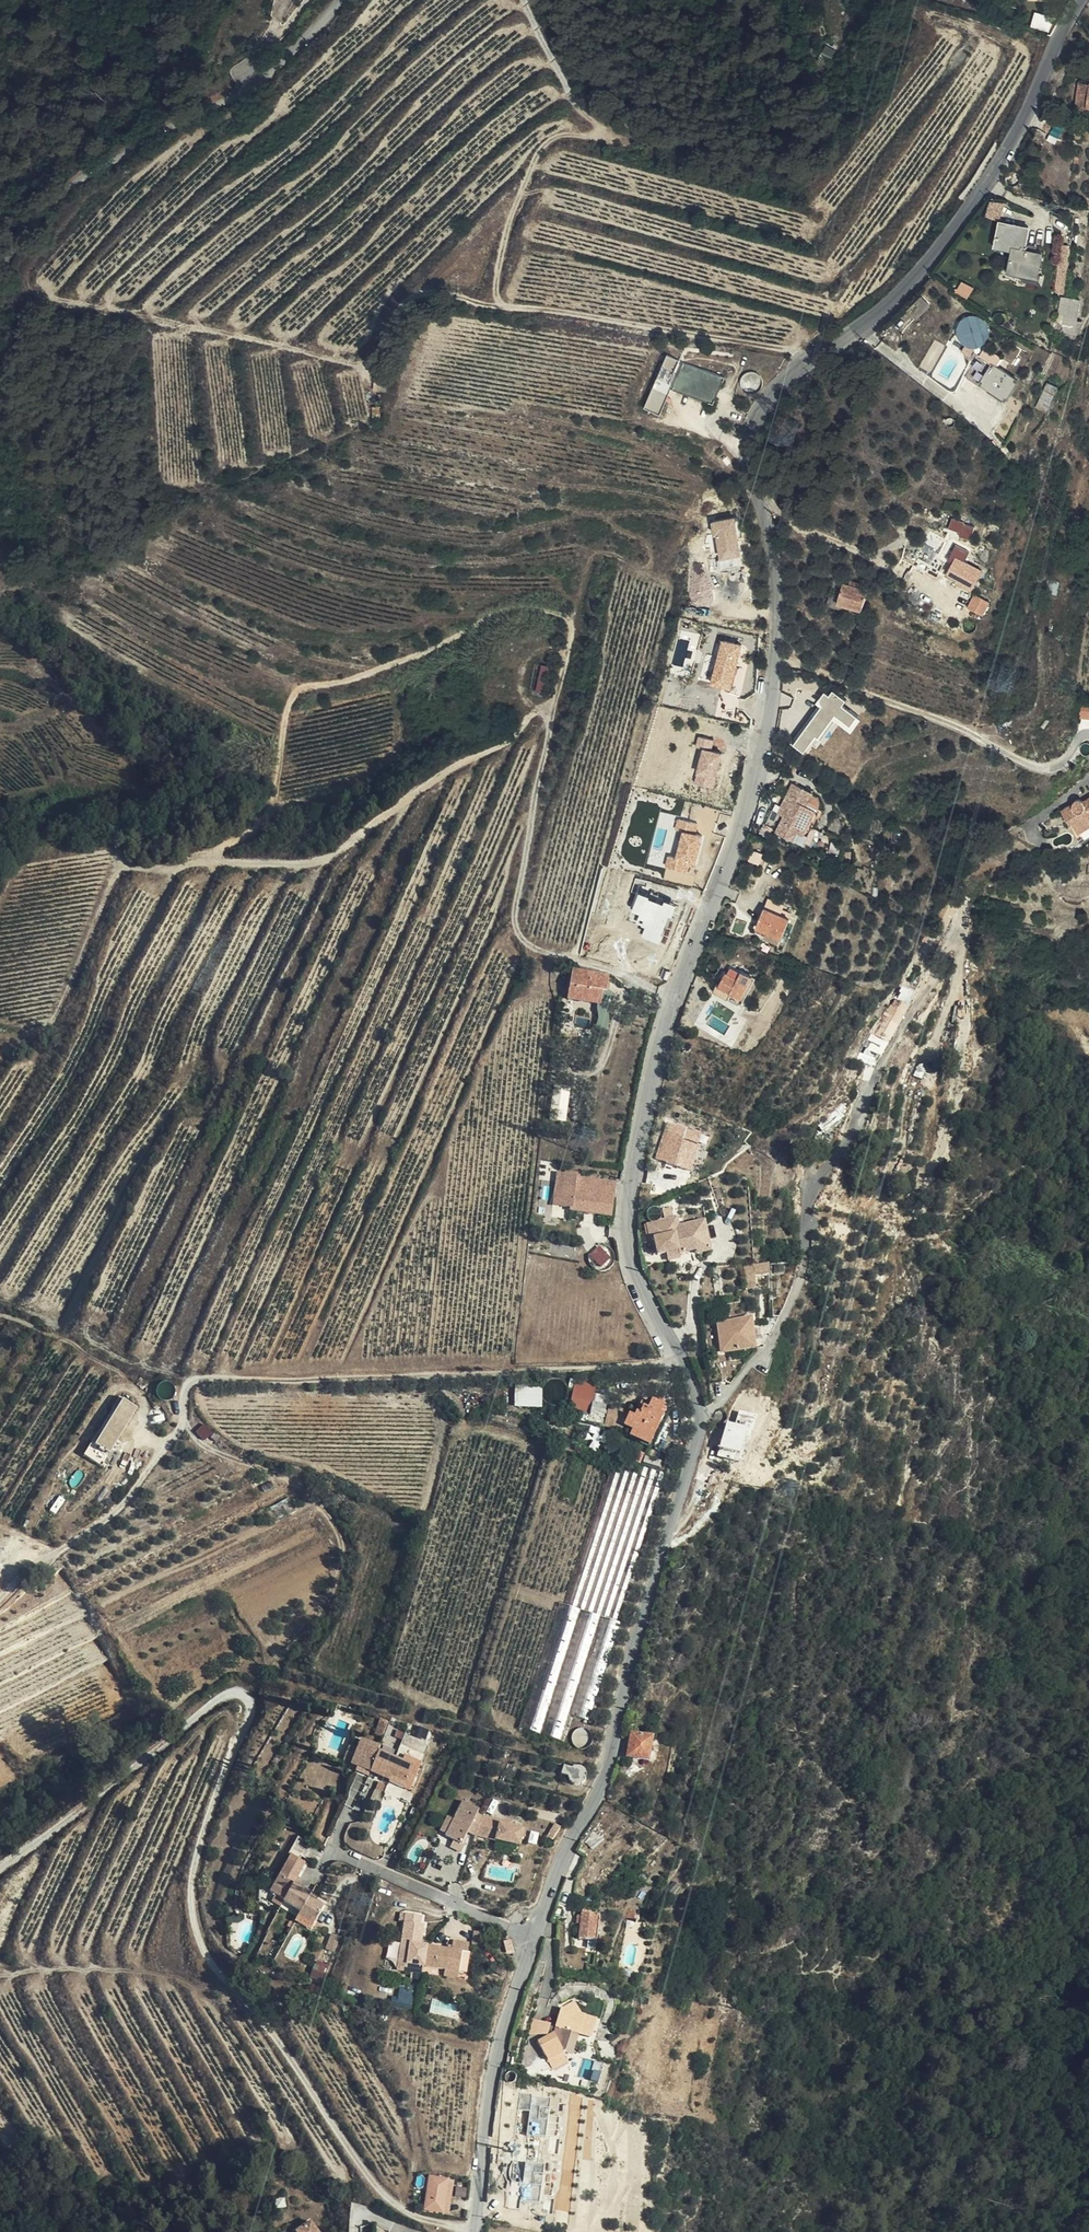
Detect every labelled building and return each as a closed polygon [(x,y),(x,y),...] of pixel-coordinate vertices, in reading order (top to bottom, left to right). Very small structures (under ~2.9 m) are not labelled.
[(1050,27),(1054,17),(1037,11),(1033,21),(1050,27)] [(1083,81),(1076,108),(1086,110),(1088,106),(1088,82),(1083,81)] [(989,215),(1003,217),(1006,201),(991,199),(989,215)] [(1002,219),(998,242),(1014,245),(1013,250),(1009,273),(1019,274),(1020,270),(1041,274),(1045,251),(1027,248),(1032,224),(1002,219)] [(1014,245),(998,242),(996,247),(1013,250),(1014,245)] [(1040,278),(1041,274),(1020,270),(1019,274),(1040,278)] [(1063,296),(1060,330),(1079,331),(1082,298),(1063,296)] [(918,317),(932,303),(928,300),(925,297),(913,310),(915,314),(918,317)] [(962,315),(961,345),(989,346),(990,316),(962,315)] [(673,386),(683,359),(669,353),(647,404),(662,411),(673,386)] [(714,402),(724,374),(683,359),(673,386),(714,402)] [(995,364),(983,384),(1009,400),(1021,379),(995,364)] [(1046,382),(1040,407),(1051,410),(1058,385),(1046,382)] [(967,522),(955,517),(952,523),(971,532),(973,527),(966,523),(967,522)] [(973,590),(982,570),(964,561),(967,554),(953,548),(947,561),(952,563),(946,575),(952,577),(957,579),(956,581),(973,590)] [(1058,594),(1060,580),(1047,577),(1045,591),(1058,594)] [(834,583),(830,599),(837,601),(841,584),(834,583)] [(837,601),(863,608),(867,591),(861,589),(851,587),(841,584),(837,601)] [(976,594),(970,606),(985,614),(991,601),(976,594)] [(837,601),(830,599),(827,609),(861,618),(862,612),(836,606),(837,601)] [(862,612),(863,608),(837,601),(836,606),(862,612)] [(539,664),(539,691),(549,691),(550,664),(539,664)] [(822,705),(796,741),(807,749),(814,739),(820,744),(838,719),(853,731),(863,717),(846,704),(849,699),(836,690),(832,696),(826,691),(818,702),(822,705)] [(1081,702),(1081,719),(1088,719),(1088,703),(1081,702)] [(1080,781),(1084,772),(1079,770),(1076,769),(1073,778),(1080,781)] [(804,846),(820,813),(808,807),(814,793),(795,783),(784,805),(790,809),(786,816),(778,833),(804,846)] [(808,807),(820,813),(827,799),(814,793),(808,807)] [(1085,799),(1082,797),(1080,797),(1078,797),(1077,798),(1075,799),(1074,801),(1074,802),(1063,810),(1070,823),(1073,821),(1081,832),(1088,827),(1088,796),(1085,799)] [(780,813),(786,816),(790,809),(784,805),(780,813)] [(671,854),(668,865),(688,870),(690,860),(698,862),(705,834),(698,832),(700,822),(681,817),(678,828),(686,830),(679,856),(671,854)] [(781,943),(791,918),(765,908),(758,928),(776,935),(774,940),(781,943)] [(607,993),(609,978),(572,973),(569,1000),(601,1004),(603,992),(607,993)] [(738,1006),(753,978),(742,973),(738,980),(727,973),(720,987),(717,985),(713,993),(738,1006)] [(884,1023),(899,1028),(908,1003),(893,997),(884,1023)] [(562,1129),(565,1108),(550,1106),(548,1127),(562,1129)] [(704,1132),(669,1120),(657,1158),(692,1170),(704,1132)] [(610,1215),(614,1182),(563,1175),(559,1206),(567,1208),(567,1210),(610,1215)] [(657,1255),(665,1254),(665,1251),(684,1247),(702,1244),(701,1234),(712,1232),(710,1220),(689,1224),(690,1230),(676,1233),(673,1220),(651,1225),(657,1255)] [(715,1247),(712,1232),(701,1234),(702,1244),(704,1249),(715,1247)] [(602,1267),(613,1257),(601,1244),(590,1255),(602,1267)] [(665,1251),(665,1254),(666,1256),(685,1252),(684,1247),(665,1251)] [(713,1267),(718,1305),(742,1302),(738,1266),(713,1267)] [(742,1302),(718,1305),(720,1325),(719,1325),(723,1352),(755,1347),(751,1319),(744,1320),(742,1302)] [(549,1380),(551,1379),(522,1381),(522,1387),(532,1387),(532,1392),(540,1392),(541,1390),(541,1388),(542,1386),(543,1385),(544,1383),(546,1382),(547,1381),(549,1380)] [(601,1427),(607,1397),(593,1394),(595,1385),(576,1384),(570,1411),(588,1416),(587,1423),(601,1427)] [(119,1396),(86,1456),(104,1466),(137,1406),(119,1396)] [(648,1446),(662,1415),(659,1413),(662,1405),(652,1401),(649,1406),(640,1403),(634,1417),(629,1415),(624,1426),(632,1430),(629,1437),(648,1446)] [(213,1435),(204,1426),(196,1434),(206,1443),(213,1435)] [(283,1487),(280,1481),(268,1486),(271,1493),(283,1487)] [(337,1550),(332,1538),(324,1541),(329,1554),(337,1550)] [(282,1661),(291,1652),(284,1644),(275,1654),(282,1661)] [(580,1693),(572,1712),(587,1718),(595,1699),(580,1693)] [(649,1760),(653,1736),(632,1732),(628,1756),(649,1760)] [(364,1738),(359,1750),(353,1765),(358,1767),(370,1772),(391,1780),(393,1775),(407,1781),(414,1764),(380,1751),(382,1746),(364,1738)] [(353,1765),(359,1750),(352,1747),(346,1762),(353,1765)] [(564,1766),(563,1779),(586,1782),(587,1768),(564,1766)] [(370,1772),(358,1767),(355,1778),(367,1783),(370,1772)] [(404,1789),(407,1781),(393,1775),(391,1780),(390,1783),(404,1789)] [(480,1835),(488,1815),(478,1812),(480,1808),(467,1802),(458,1820),(451,1837),(450,1838),(465,1845),(471,1831),(480,1835)] [(451,1837),(458,1820),(448,1815),(440,1832),(451,1837)] [(497,1817),(488,1815),(480,1835),(490,1838),(497,1817)] [(516,1824),(497,1817),(490,1838),(501,1842),(501,1839),(505,1829),(514,1832),(515,1827),(516,1824)] [(556,1822),(548,1836),(554,1840),(562,1826),(556,1822)] [(529,1832),(515,1827),(514,1832),(505,1829),(501,1839),(524,1847),(529,1832)] [(296,1884),(307,1864),(292,1855),(272,1893),(303,1910),(297,1922),(311,1929),(325,1904),(317,1899),(318,1896),(296,1884)] [(598,1938),(598,1913),(582,1913),(581,1928),(589,1928),(589,1938),(598,1938)] [(469,1950),(474,1950),(474,1942),(457,1941),(457,1949),(426,1947),(426,1930),(422,1930),(422,1923),(404,1922),(404,1947),(413,1948),(412,1968),(412,1975),(430,1975),(430,1968),(451,1970),(451,1976),(468,1977),(468,1970),(469,1950)] [(328,1948),(337,1950),(341,1936),(332,1933),(328,1948)] [(515,1950),(512,1939),(504,1941),(507,1952),(515,1950)] [(413,1948),(404,1947),(403,1968),(412,1968),(413,1948)] [(476,1950),(474,1950),(469,1950),(468,1970),(476,1970),(476,1950)] [(318,1959),(311,1976),(323,1981),(330,1964),(318,1959)] [(403,1987),(399,1998),(407,2001),(406,2003),(411,2005),(416,1993),(403,1987)] [(589,2035),(594,2016),(580,2013),(574,1998),(560,2006),(554,2031),(538,2039),(552,2066),(567,2059),(563,2052),(569,2030),(589,2035)] [(549,2032),(552,2023),(534,2018),(529,2032),(549,2032)] [(449,2179),(431,2176),(427,2209),(445,2211),(449,2179)] [(530,2211),(532,2193),(512,2192),(509,2216),(523,2218),(524,2210),(530,2211)] [(302,2231),(322,2231),(315,2220),(300,2230),(302,2231)]
